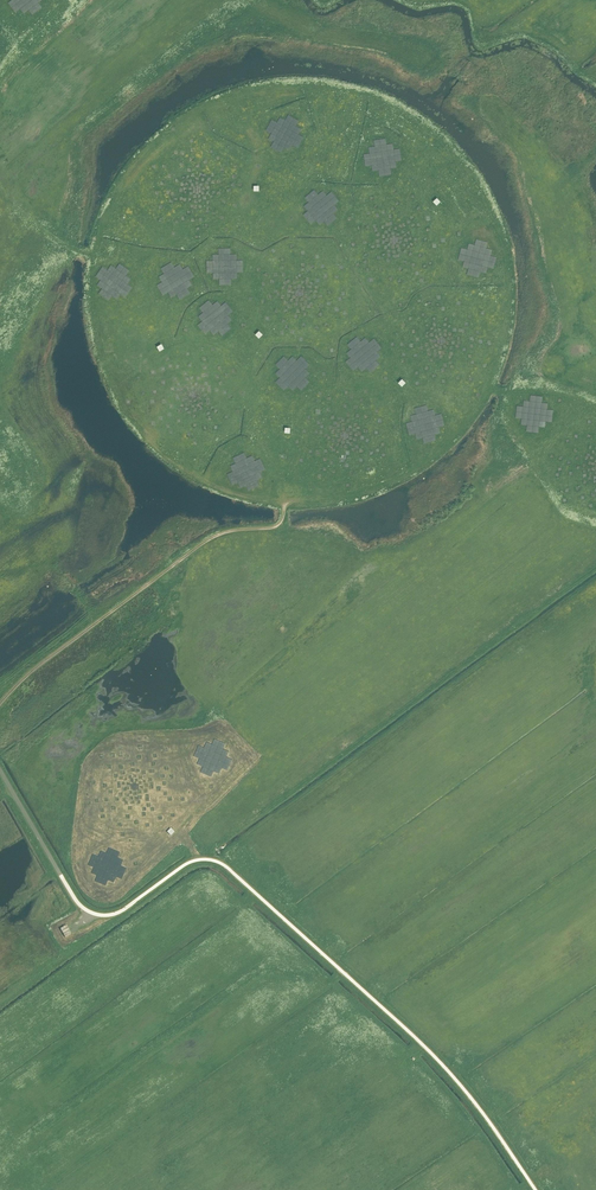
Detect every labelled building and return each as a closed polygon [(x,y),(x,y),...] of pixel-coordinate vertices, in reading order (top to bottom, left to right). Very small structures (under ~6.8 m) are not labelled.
[(8,2),(15,12),(20,8),(24,13),(28,9),(32,14),(42,7),(38,2),(41,0),(10,0),(8,2)] [(285,119),(280,116),(277,122),(272,119),(266,129),(271,132),(268,138),(273,141),(270,146),(281,152),(284,147),(289,150),(292,144),(298,147),(304,136),(298,133),(301,128),(296,125),(299,120),(288,114),(285,119)] [(369,153),(363,154),(365,166),(371,165),(372,171),(378,170),(379,176),(391,174),(390,168),(396,167),(395,161),(402,160),(400,148),(394,149),(393,143),(387,144),(386,138),(374,140),(374,146),(368,147),(369,153)] [(308,201),(304,205),(308,210),(303,214),(311,223),(315,219),(319,224),(324,220),(328,225),(337,217),(333,213),(338,209),(334,204),(339,200),(331,191),(327,195),(323,190),(318,194),(314,189),(305,197),(308,201)] [(467,248),(461,247),(458,259),(464,260),(462,266),(468,268),(467,274),(479,277),(480,271),(486,272),(488,267),(493,268),(497,256),(491,255),(492,249),(486,247),(488,241),(476,238),(475,244),(469,243),(467,248)] [(212,260),(206,260),(206,272),(213,272),(213,278),(219,278),(219,284),(231,284),(231,278),(237,278),(237,272),(243,271),(243,259),(237,259),(237,253),(230,253),(230,247),(218,248),(218,254),(212,254),(212,260)] [(162,281),(156,284),(163,295),(168,292),(171,297),(176,294),(179,299),(190,293),(187,287),(192,284),(189,279),(194,276),(188,265),(182,269),(179,263),(174,266),(171,261),(160,268),(164,273),(158,276),(162,281)] [(120,293),(125,297),(132,287),(127,283),(130,278),(125,275),(129,270),(119,263),(115,268),(110,264),(107,269),(102,266),(95,276),(100,279),(97,284),(102,288),(98,293),(108,300),(112,295),(117,298),(120,293)] [(233,310),(225,301),(221,305),(217,300),(212,304),(208,299),(199,307),(203,312),(198,316),(202,320),(197,324),(205,334),(209,330),(213,334),(218,331),(222,335),(231,328),(228,323),(232,319),(228,314),(233,310)] [(350,357),(345,361),(353,370),(358,366),(362,371),(366,367),(370,372),(380,364),(376,359),(381,356),(377,351),(382,347),(374,338),(369,341),(365,337),(361,341),(357,336),(347,343),(351,348),(346,352),(350,357)] [(275,364),(279,368),(275,373),(279,377),(275,381),(284,390),(288,385),(292,390),(297,385),(301,390),(310,381),(305,377),(310,372),(305,368),(310,364),(301,355),(297,360),(292,355),(288,360),(284,355),(275,364)] [(523,406),(517,405),(515,417),(521,418),(521,424),(527,425),(526,431),(538,432),(539,426),(545,427),(546,421),(552,421),(553,409),(547,409),(548,402),(542,402),(542,396),(530,394),(530,400),(524,400),(523,406)] [(428,410),(426,404),(414,407),(416,413),(410,415),(412,421),(406,422),(409,434),(415,433),(417,438),(422,437),(424,443),(436,440),(434,434),(440,432),(439,426),(444,425),(441,413),(435,414),(434,408),(428,410)] [(233,457),(236,462),(230,465),(233,471),(227,473),(232,484),(238,482),(240,487),(246,485),(248,490),(260,485),(257,479),(262,477),(260,471),(265,469),(260,458),(255,460),(252,455),(247,457),(244,452),(233,457)] [(204,747),(198,744),(194,755),(199,758),(197,763),(203,766),(200,771),(211,776),(214,771),(219,773),(222,767),(227,770),(232,758),(227,756),(229,750),(223,748),(226,742),(214,738),(212,743),(206,741),(204,747)] [(120,853),(109,848),(106,854),(101,851),(98,857),(93,854),(88,866),(93,868),(91,874),(97,876),(94,882),(106,886),(108,881),(114,883),(116,878),(122,880),(126,869),(121,866),(123,861),(117,858),(120,853)] [(60,930),(65,938),(71,935),(67,927),(60,930)]
